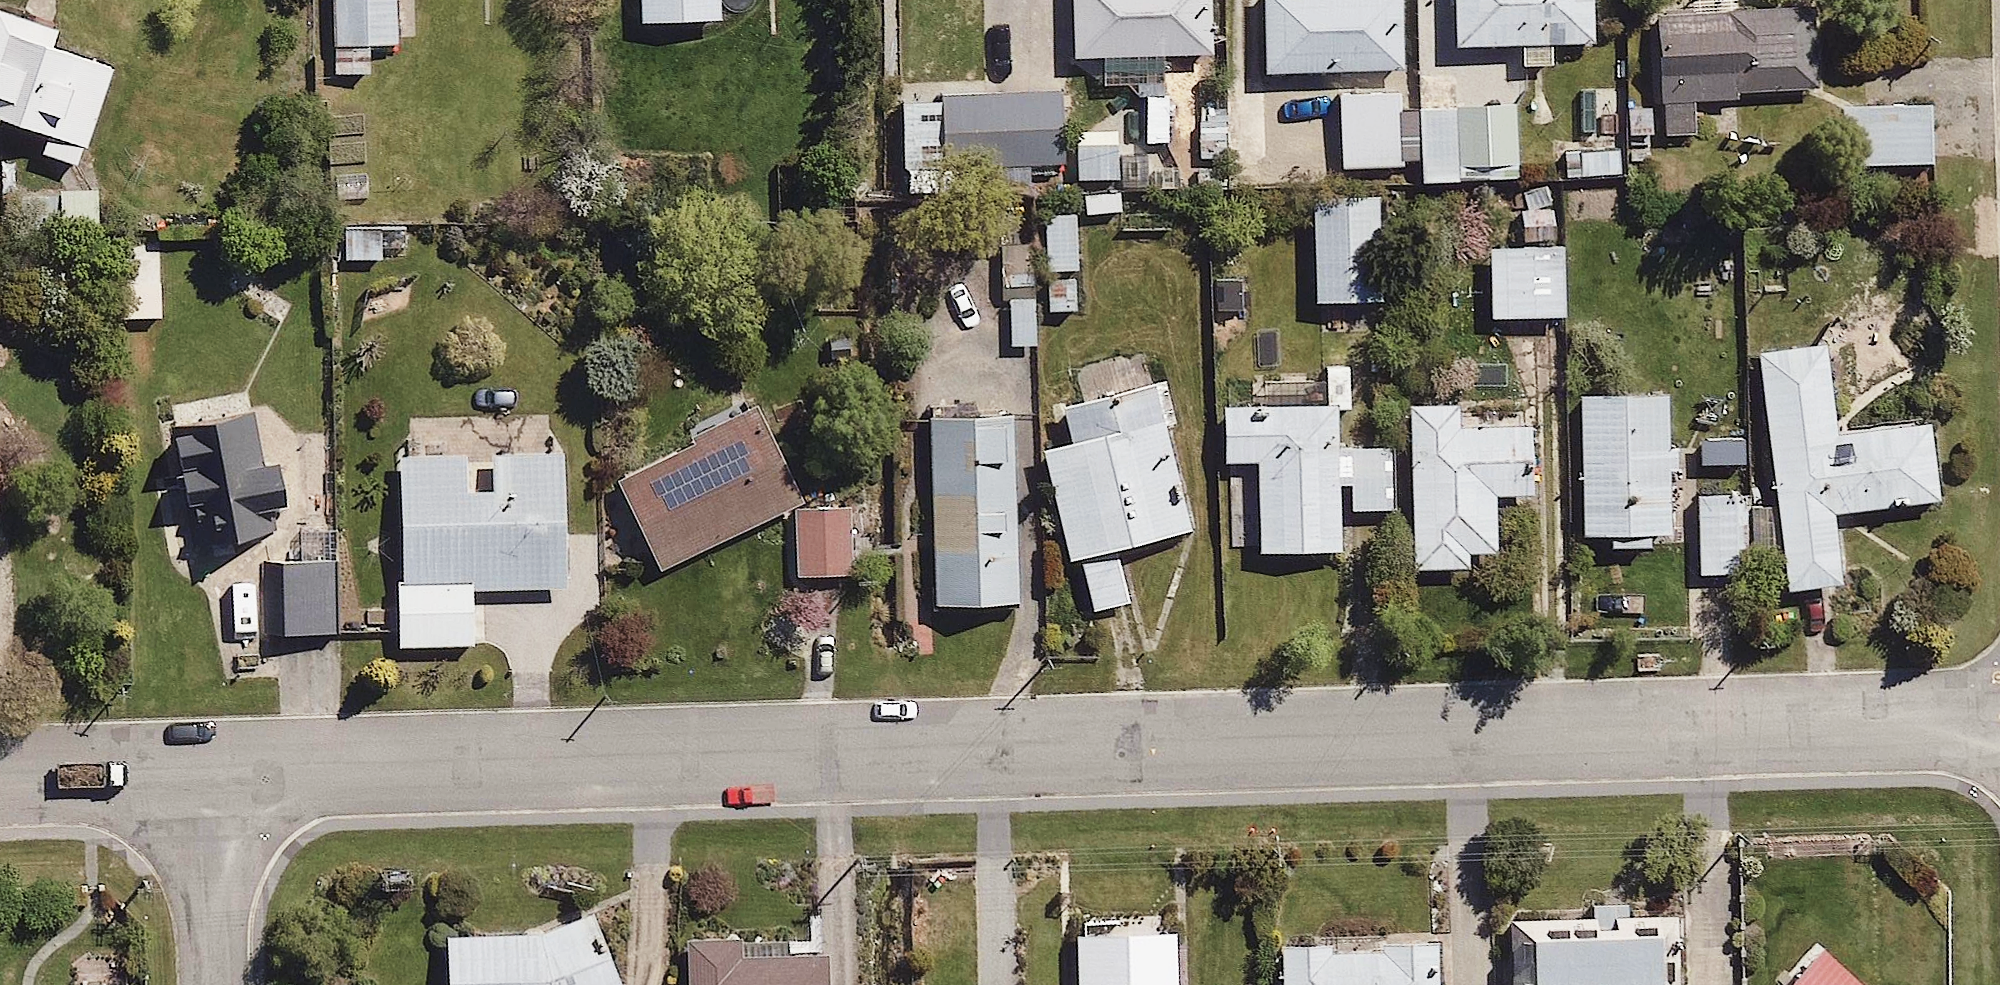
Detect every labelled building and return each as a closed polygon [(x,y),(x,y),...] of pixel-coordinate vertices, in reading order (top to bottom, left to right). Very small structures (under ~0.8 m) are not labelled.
[(328,77),(372,77),(372,46),(397,46),(397,0),(328,0),(328,77)] [(638,24),(720,20),(719,0),(637,0),(638,24)] [(1071,61),(1210,58),(1209,0),(1070,0),(1071,61)] [(1261,75),(1403,71),(1401,0),(1258,0),(1261,75)] [(1450,44),(1515,43),(1516,66),(1559,65),(1559,45),(1592,44),(1591,0),(1450,0),(1450,44)] [(0,11),(0,117),(47,130),(41,150),(81,162),(109,67),(51,50),(58,28),(0,11)] [(1813,97),(1812,11),(1659,13),(1660,135),(1696,134),(1696,98),(1813,97)] [(1063,90),(936,96),(939,167),(977,166),(979,199),(1032,197),(1030,163),(1066,162),(1063,90)] [(1339,92),(1340,165),(1405,163),(1405,107),(1404,91),(1339,92)] [(1927,104),(1839,105),(1840,166),(1928,164),(1927,104)] [(1459,106),(1405,107),(1405,163),(1406,183),(1460,182),(1459,106)] [(1506,122),(1477,123),(1478,162),(1507,161),(1506,122)] [(1116,144),(1078,144),(1079,181),(1116,181),(1116,144)] [(1119,187),(1078,188),(1079,214),(1119,213),(1119,187)] [(1376,191),(1305,193),(1307,307),(1377,306),(1376,191)] [(1076,212),(1042,212),(1043,267),(1076,267),(1076,212)] [(387,219),(344,221),(346,265),(389,263),(387,219)] [(1033,287),(1031,221),(1001,222),(1003,287),(1033,287)] [(1561,242),(1487,246),(1491,319),(1565,316),(1561,242)] [(1078,277),(1043,277),(1043,311),(1079,311),(1078,277)] [(1035,293),(1006,293),(1007,346),(1036,346),(1035,293)] [(1827,344),(1757,351),(1781,589),(1843,583),(1835,510),(1937,500),(1930,424),(1836,433),(1827,344)] [(1060,445),(1038,450),(1065,561),(1074,559),(1086,607),(1131,597),(1120,548),(1191,532),(1155,383),(1051,408),(1060,445)] [(1671,392),(1575,394),(1579,535),(1606,535),(1607,547),(1650,545),(1650,534),(1675,533),(1671,392)] [(1458,402),(1406,403),(1408,569),(1466,569),(1466,552),(1494,551),(1493,494),(1531,494),(1530,423),(1458,424),(1458,402)] [(1338,405),(1217,405),(1217,460),(1254,460),(1254,555),(1340,555),(1340,512),(1390,512),(1390,450),(1338,450),(1338,405)] [(187,544),(290,528),(279,456),(262,459),(254,409),(168,422),(187,544)] [(1012,413),(925,415),(931,607),(1018,604),(1012,413)] [(761,414),(613,481),(653,568),(800,501),(761,414)] [(565,453),(398,457),(401,590),(568,586),(565,453)] [(1739,493),(1684,495),(1687,574),(1742,573),(1739,493)] [(849,574),(848,508),(793,509),(794,574),(849,574)] [(337,630),(335,555),(264,556),(266,632),(337,630)] [(440,930),(443,984),(622,984),(591,906),(537,929),(440,930)] [(1505,919),(1508,984),(1681,984),(1677,910),(1505,919)] [(751,930),(682,932),(684,984),(833,984),(832,955),(752,958),(751,930)] [(1075,984),(1171,984),(1170,931),(1074,933),(1075,984)] [(1279,943),(1279,984),(1440,984),(1440,941),(1279,943)] [(1819,944),(1780,984),(1862,984),(1819,944)]
